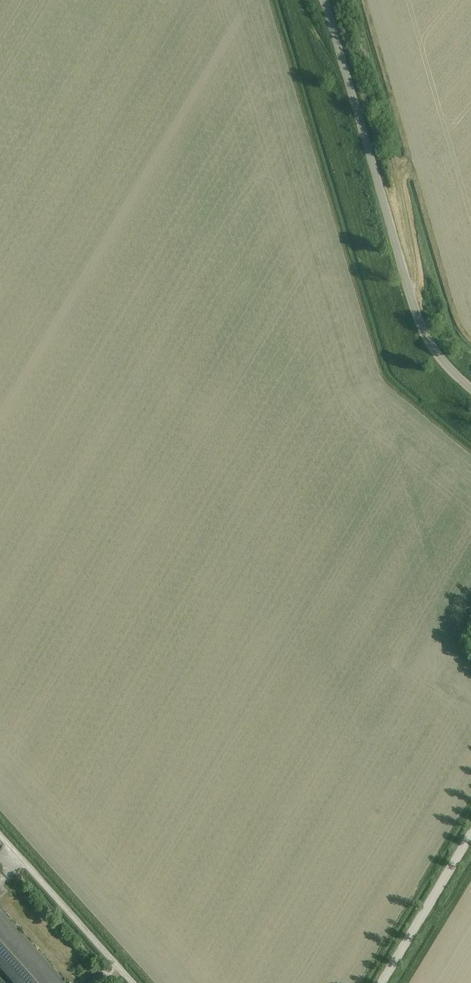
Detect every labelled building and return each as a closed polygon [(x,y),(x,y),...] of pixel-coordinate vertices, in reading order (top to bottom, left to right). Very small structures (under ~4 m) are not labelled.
[(14,982),(66,982),(0,909),(0,967),(14,982)]
